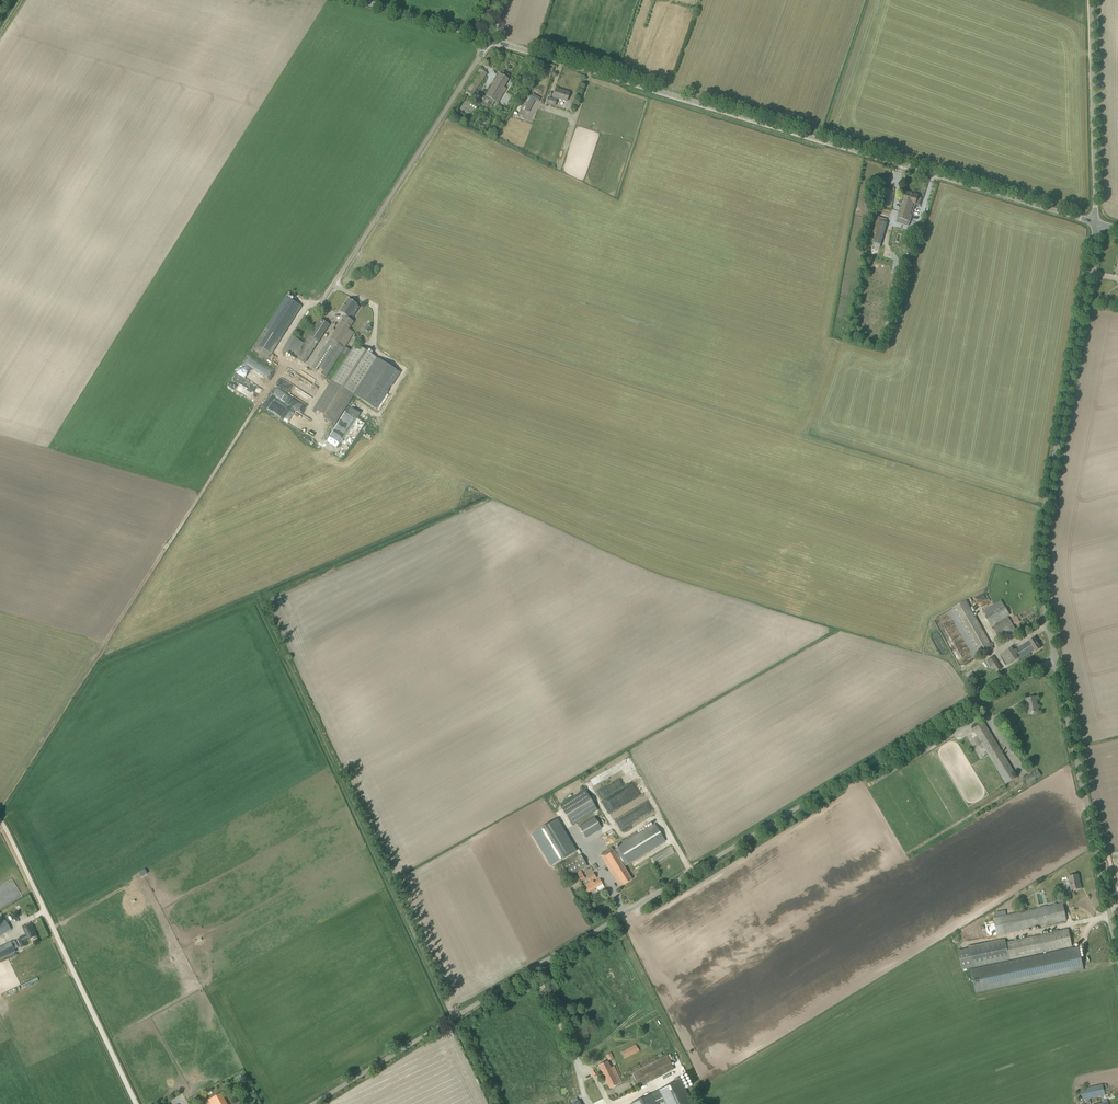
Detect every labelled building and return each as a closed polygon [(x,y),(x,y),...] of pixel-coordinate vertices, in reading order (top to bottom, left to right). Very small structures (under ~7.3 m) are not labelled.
[(494,4),(487,1),(483,14),(490,16),(494,4)] [(474,94),(484,78),(487,73),(480,69),(467,90),(474,94)] [(495,101),(498,104),(507,89),(504,87),(508,79),(500,74),(483,101),(491,107),(495,101)] [(567,101),(569,93),(556,89),(553,97),(553,99),(548,98),(546,104),(555,107),(557,100),(556,100),(557,98),(567,101)] [(535,101),(538,102),(540,98),(533,94),(524,110),(529,113),(535,101)] [(911,221),(918,196),(906,192),(898,217),(911,221)] [(870,241),(881,245),(887,223),(877,220),(870,241)] [(252,349),(268,359),(301,306),(286,296),(252,349)] [(349,298),(340,311),(349,317),(352,312),(355,314),(360,306),(357,305),(357,304),(349,298)] [(324,376),(339,353),(340,352),(341,353),(345,347),(344,346),(354,332),(349,329),(353,322),(345,316),(312,368),(316,371),(324,376)] [(305,364),(319,341),(330,325),(325,322),(320,318),(295,357),(305,364)] [(324,392),(314,408),(336,423),(354,395),(355,394),(358,395),(357,397),(375,409),(390,385),(392,386),(400,373),(378,358),(355,344),(351,351),(347,356),(331,381),(324,392)] [(264,375),(269,367),(248,354),(243,362),(264,375)] [(305,412),(318,386),(286,370),(277,387),(280,388),(275,398),(305,412)] [(236,372),(232,378),(241,383),(244,377),(236,372)] [(349,448),(364,424),(344,412),(326,441),(337,447),(340,443),(349,448)] [(241,427),(247,419),(242,416),(231,430),(236,433),(241,427)] [(967,601),(952,609),(979,657),(993,649),(967,601)] [(985,617),(991,626),(1010,615),(1005,605),(991,614),(989,609),(985,612),(987,615),(985,617)] [(1017,615),(1010,619),(1014,625),(1020,622),(1017,615)] [(992,628),(999,639),(1015,629),(1008,618),(992,628)] [(1036,651),(1040,648),(1034,637),(1029,641),(1016,649),(1016,648),(1013,650),(1011,648),(1001,654),(1007,665),(1018,658),(1019,660),(1035,650),(1036,651)] [(997,672),(1001,669),(993,656),(988,659),(997,672)] [(1029,713),(1039,711),(1036,697),(1026,699),(1029,713)] [(1017,777),(987,727),(984,722),(973,729),(975,732),(970,735),(977,747),(982,744),(984,748),(1006,784),(1017,777)] [(1033,777),(1031,773),(1023,778),(1028,786),(1035,781),(1035,780),(1036,779),(1035,776),(1033,777)] [(605,807),(608,812),(636,798),(639,795),(637,791),(638,791),(636,786),(635,783),(628,785),(618,790),(619,794),(614,797),(602,800),(601,801),(607,812),(605,807)] [(573,826),(598,810),(585,790),(560,806),(573,826)] [(615,821),(620,829),(630,823),(625,814),(615,821)] [(586,838),(601,828),(594,817),(579,826),(586,838)] [(577,851),(557,819),(531,835),(551,867),(576,852),(577,851)] [(624,867),(665,841),(655,824),(618,846),(618,847),(613,850),(612,847),(599,855),(602,859),(614,881),(615,880),(619,886),(622,884),(623,885),(632,879),(624,867)] [(568,877),(587,866),(581,854),(571,859),(562,865),(568,877)] [(594,882),(593,880),(596,878),(594,873),(586,877),(589,882),(589,883),(589,882),(586,884),(582,887),(584,889),(586,893),(602,884),(599,879),(594,882)] [(1071,890),(1076,889),(1081,888),(1078,874),(1068,877),(1071,890)] [(1057,905),(1019,913),(1005,915),(993,918),(997,935),(1061,922),(1066,920),(1062,903),(1057,905)] [(1018,908),(1019,912),(1024,909),(1020,903),(1015,905),(1015,906),(1016,908),(1018,908)] [(11,929),(5,920),(0,923),(0,936),(11,929)] [(28,940),(36,936),(31,925),(23,929),(26,935),(17,939),(22,948),(27,945),(25,941),(28,940)] [(1068,929),(1063,930),(1006,942),(1005,939),(969,947),(970,951),(959,953),(962,970),(970,968),(1072,947),(1072,946),(1068,929)] [(16,952),(15,950),(19,948),(15,940),(0,947),(0,960),(16,952)] [(1079,946),(1072,948),(970,969),(975,993),(1084,970),(1079,946)] [(636,1044),(621,1052),(624,1059),(639,1051),(636,1044)] [(607,1061),(613,1058),(610,1052),(605,1055),(607,1061)] [(639,1087),(644,1085),(674,1069),(667,1055),(632,1074),(639,1087)] [(598,1065),(610,1089),(622,1083),(614,1066),(611,1068),(607,1061),(598,1065)] [(664,1100),(666,1103),(693,1103),(681,1079),(651,1094),(632,1103),(633,1103),(657,1103),(664,1100)] [(1103,1084),(1080,1089),(1083,1100),(1105,1095),(1103,1084)] [(220,1093),(209,1099),(211,1103),(226,1103),(220,1093)]
